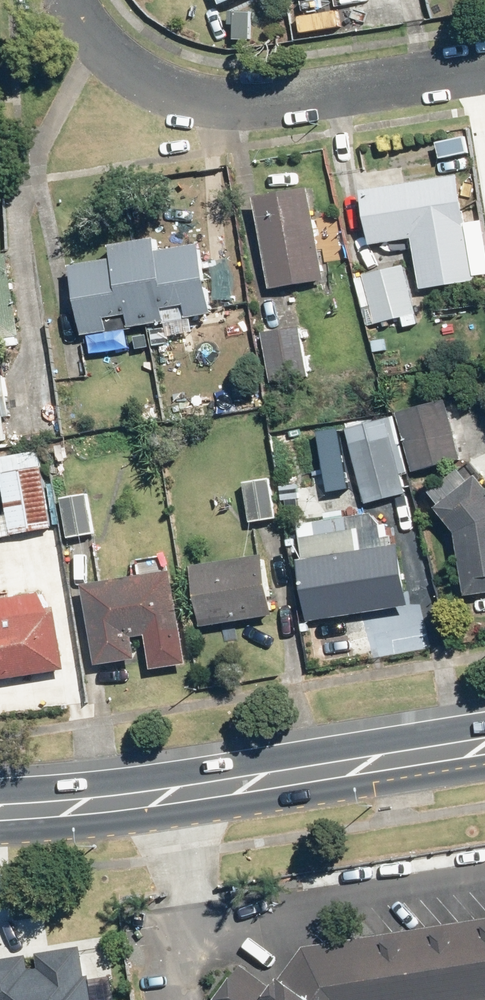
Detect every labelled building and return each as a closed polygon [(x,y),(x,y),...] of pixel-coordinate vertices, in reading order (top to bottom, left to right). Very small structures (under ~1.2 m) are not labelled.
[(408,183),(370,188),(377,242),(417,237),(424,286),(480,278),(472,219),(467,177),(466,174),(408,181),(408,183)] [(318,184),(261,192),(275,286),(333,278),(318,184)] [(207,239),(168,246),(165,233),(119,242),(121,254),(76,261),(88,333),(219,311),(216,274),(207,239)] [(380,323),(406,317),(408,325),(421,322),(419,314),(420,314),(407,263),(367,273),(380,323)] [(306,323),(264,329),(272,380),(314,373),(306,323)] [(0,378),(0,415),(14,413),(10,377),(0,378)] [(454,397),(402,409),(416,474),(469,462),(454,397)] [(395,431),(354,441),(369,503),(410,493),(395,431)] [(47,464),(5,470),(14,534),(56,528),(47,464)] [(446,506),(465,530),(473,593),(484,591),(484,474),(446,506)] [(275,476),(248,480),(254,520),(280,516),(275,476)] [(93,490),(67,494),(74,536),(100,532),(93,490)] [(407,542),(302,556),(311,621),(418,607),(414,571),(407,542)] [(274,551),(200,560),(208,624),(282,615),(274,551)] [(180,568),(148,573),(132,575),(91,581),(102,664),(143,658),(140,635),(152,633),(157,668),(193,663),(180,568)] [(56,605),(50,589),(0,597),(0,678),(73,667),(63,604),(56,605)] [(284,922),(223,999),(347,999),(484,981),(484,891),(284,922)] [(0,956),(0,999),(100,999),(91,941),(0,956)]
